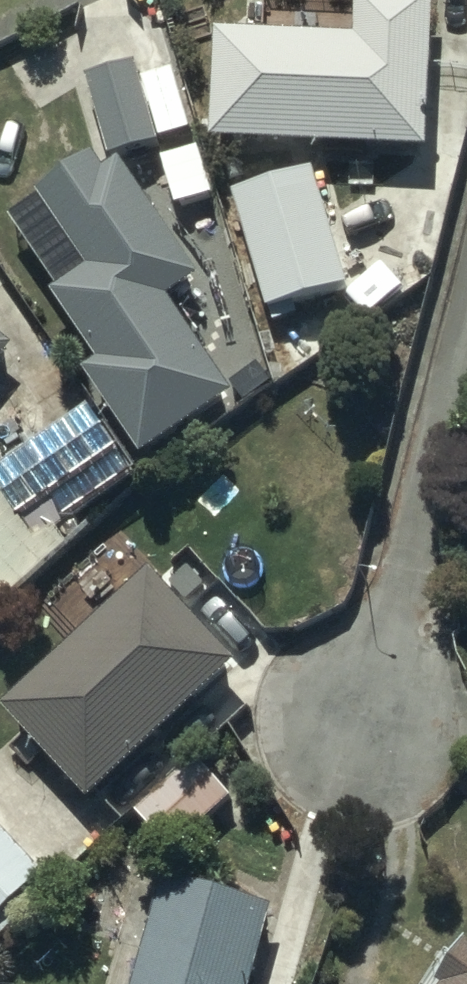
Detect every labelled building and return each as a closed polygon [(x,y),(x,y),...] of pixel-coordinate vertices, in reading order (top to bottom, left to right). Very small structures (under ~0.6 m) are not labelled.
[(237,139),(431,139),(431,0),(366,0),(366,35),(237,35),(237,139)] [(234,391),(169,297),(202,274),(118,153),(189,133),(171,70),(143,78),(138,62),(85,77),(105,145),(36,192),(88,267),(52,292),(100,361),(85,372),(142,455),(234,391)] [(309,159),(230,183),(266,300),(345,275),(309,159)] [(13,350),(0,339),(0,365),(13,350)] [(134,472),(88,408),(0,470),(0,595),(6,602),(84,526),(75,513),(134,472)] [(98,791),(215,677),(232,661),(151,571),(3,703),(89,799),(98,791)] [(195,756),(137,811),(172,849),(231,796),(195,756)] [(55,888),(0,830),(0,941),(55,888)] [(160,874),(131,983),(248,983),(269,902),(160,874)] [(463,936),(436,977),(445,983),(466,983),(466,939),(463,936)]
